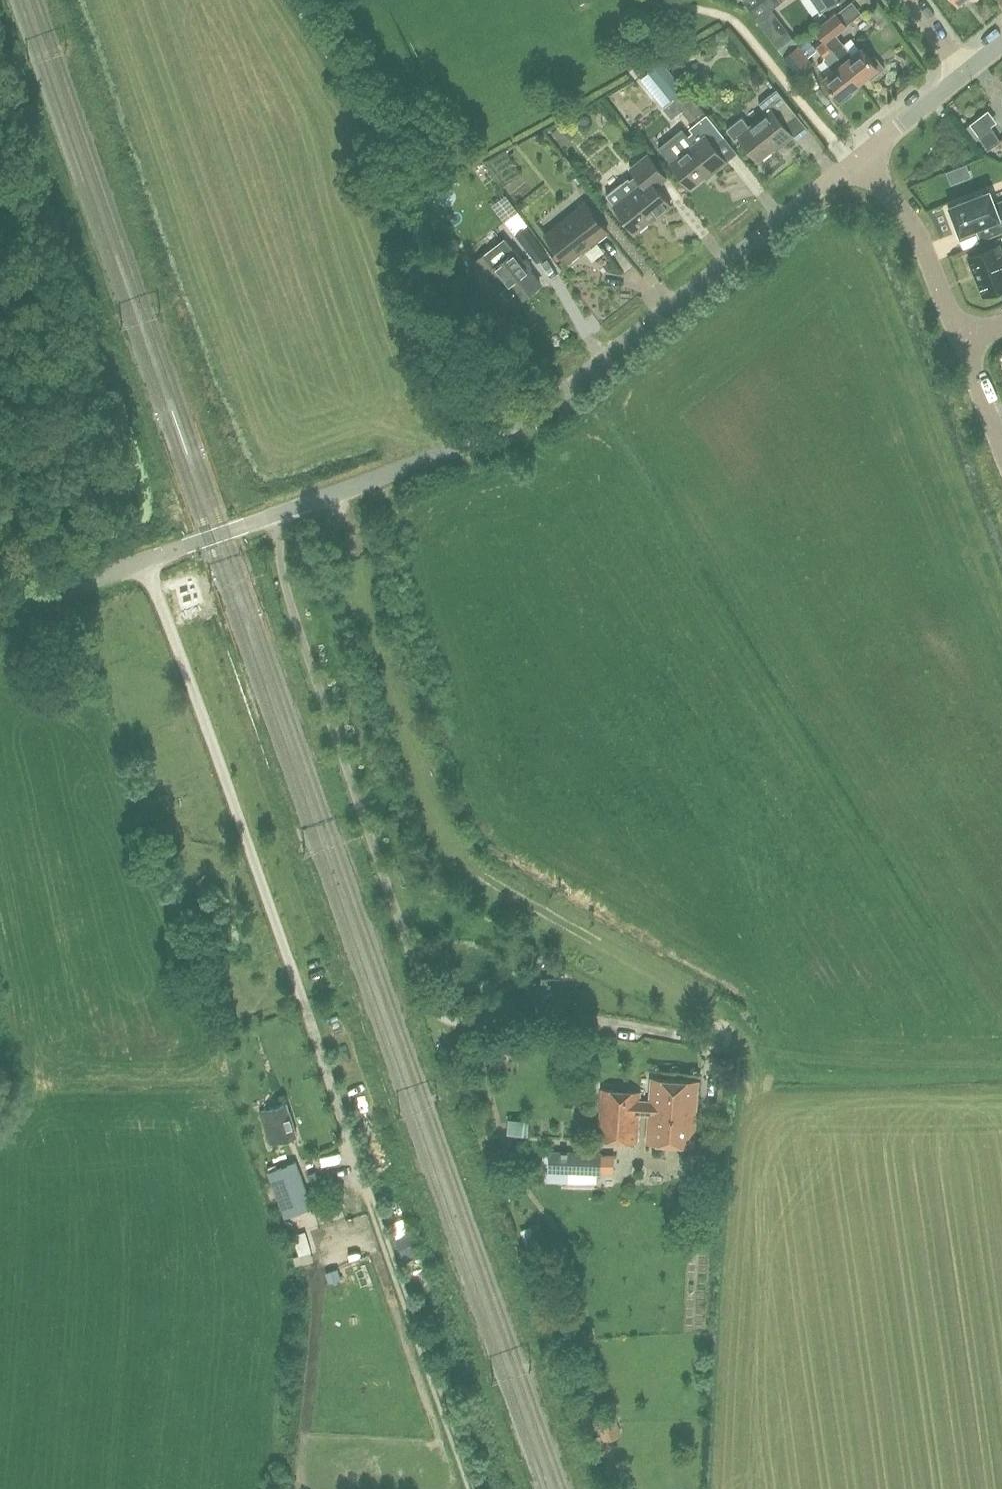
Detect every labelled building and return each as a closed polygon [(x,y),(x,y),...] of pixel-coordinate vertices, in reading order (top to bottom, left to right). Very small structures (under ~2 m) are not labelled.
[(749,8),(761,0),(744,0),(749,8)] [(779,0),(761,0),(749,8),(752,12),(755,18),(780,1),(779,0)] [(821,12),(839,0),(812,0),(821,12)] [(876,6),(870,11),(881,26),(887,21),(876,6)] [(759,21),(769,35),(785,25),(775,10),(759,21)] [(884,67),(875,55),(871,58),(862,47),(852,54),(843,42),(841,44),(834,34),(845,25),(835,13),(816,29),(825,40),(858,82),(867,74),(870,78),(884,67)] [(789,32),(775,43),(784,56),(798,45),(789,32)] [(858,82),(825,40),(818,46),(825,56),(823,58),(832,70),(823,77),(832,89),(828,92),(838,104),(852,93),(849,89),(858,82)] [(812,62),(798,45),(784,56),(798,73),(812,62)] [(679,55),(670,62),(677,71),(683,66),(683,61),(679,55)] [(675,98),(686,89),(664,60),(652,70),(674,98),(675,98)] [(675,98),(692,120),(704,111),(686,89),(675,98)] [(793,134),(784,124),(797,114),(777,89),(760,102),(767,112),(750,125),(743,116),(726,129),(735,139),(740,135),(759,159),(780,142),(782,143),(793,134)] [(641,92),(589,112),(598,136),(650,116),(641,92)] [(971,122),(980,137),(987,148),(1001,140),(991,125),(997,121),(989,109),(971,122)] [(691,186),(712,170),(713,171),(727,161),(713,144),(724,135),(707,114),(690,127),(699,139),(685,150),(678,142),(671,143),(667,146),(664,153),(691,186)] [(574,135),(564,123),(552,132),(562,145),(574,135)] [(631,167),(636,174),(630,179),(628,177),(606,194),(636,231),(657,214),(658,216),(671,205),(656,186),(667,177),(648,154),(631,167)] [(511,201),(524,190),(515,178),(501,188),(511,201)] [(995,204),(989,190),(951,206),(952,210),(949,212),(955,228),(959,227),(961,232),(977,225),(982,238),(1001,230),(1001,201),(995,204)] [(568,261),(608,229),(586,201),(546,233),(568,261)] [(516,233),(536,262),(547,254),(527,226),(516,233)] [(520,298),(540,282),(506,238),(485,255),(494,267),(485,274),(492,284),(503,276),(520,298)] [(612,240),(603,246),(622,275),(631,269),(612,240)] [(998,245),(970,256),(985,293),(1001,286),(1001,252),(998,245)] [(348,545),(360,542),(356,525),(344,528),(348,545)] [(638,1141),(639,1113),(649,1114),(647,1141),(695,1144),(699,1080),(651,1077),(650,1099),(640,1099),(641,1090),(603,1088),(600,1139),(638,1141)] [(297,1134),(287,1102),(260,1111),(270,1143),(297,1134)] [(507,1138),(528,1138),(528,1124),(507,1124),(507,1138)] [(602,1172),(603,1152),(550,1150),(549,1170),(602,1172)] [(313,1206),(295,1161),(268,1172),(285,1216),(313,1206)] [(540,1225),(522,1232),(528,1248),(546,1241),(540,1225)] [(311,1252),(294,1257),(296,1265),(313,1260),(311,1252)] [(337,1268),(325,1273),(329,1283),(341,1278),(337,1268)] [(609,1413),(598,1417),(606,1439),(617,1435),(609,1413)]
